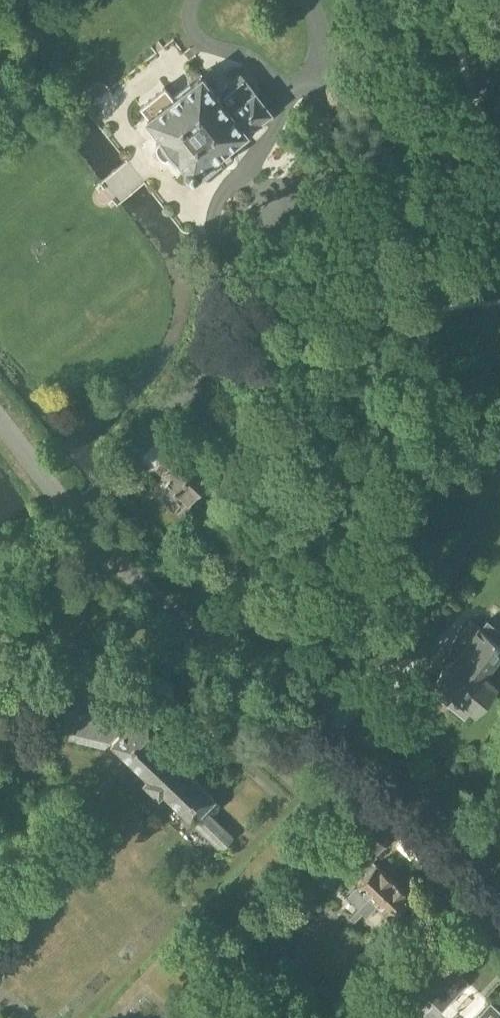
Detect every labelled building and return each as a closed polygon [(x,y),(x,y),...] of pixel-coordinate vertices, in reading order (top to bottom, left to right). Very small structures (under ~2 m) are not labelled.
[(202,73),(201,73),(174,95),(166,85),(141,105),(149,115),(148,116),(163,134),(162,135),(163,137),(157,142),(157,144),(157,146),(158,149),(161,153),(164,156),(167,157),(169,157),(175,153),(176,154),(177,153),(186,164),(184,170),(189,176),(195,176),(200,173),(204,179),(235,155),(227,145),(270,110),(251,87),(242,94),(231,80),(216,91),(202,73)] [(187,498),(206,479),(200,473),(204,469),(195,460),(191,465),(180,455),(166,470),(170,473),(155,489),(173,505),(183,494),(187,498)] [(499,655),(499,643),(479,626),(437,679),(474,709),(494,684),(484,675),(499,655)] [(283,682),(291,689),(294,692),(303,682),(292,672),(283,682)] [(55,694),(47,724),(72,730),(71,731),(110,741),(110,740),(125,725),(76,712),(79,700),(56,694),(55,694)] [(146,703),(125,725),(110,740),(147,776),(143,780),(157,794),(162,789),(192,818),(193,817),(198,822),(196,825),(214,843),(226,830),(203,807),(213,796),(154,739),(168,725),(146,703)] [(376,857),(386,845),(352,813),(346,822),(357,832),(353,836),(376,857)] [(375,863),(359,847),(351,856),(368,871),(355,884),(368,896),(356,908),(361,912),(392,879),(375,863)] [(392,879),(361,912),(365,916),(376,904),(389,917),(409,895),(392,879)] [(430,998),(439,1006),(456,988),(447,979),(430,998)]
